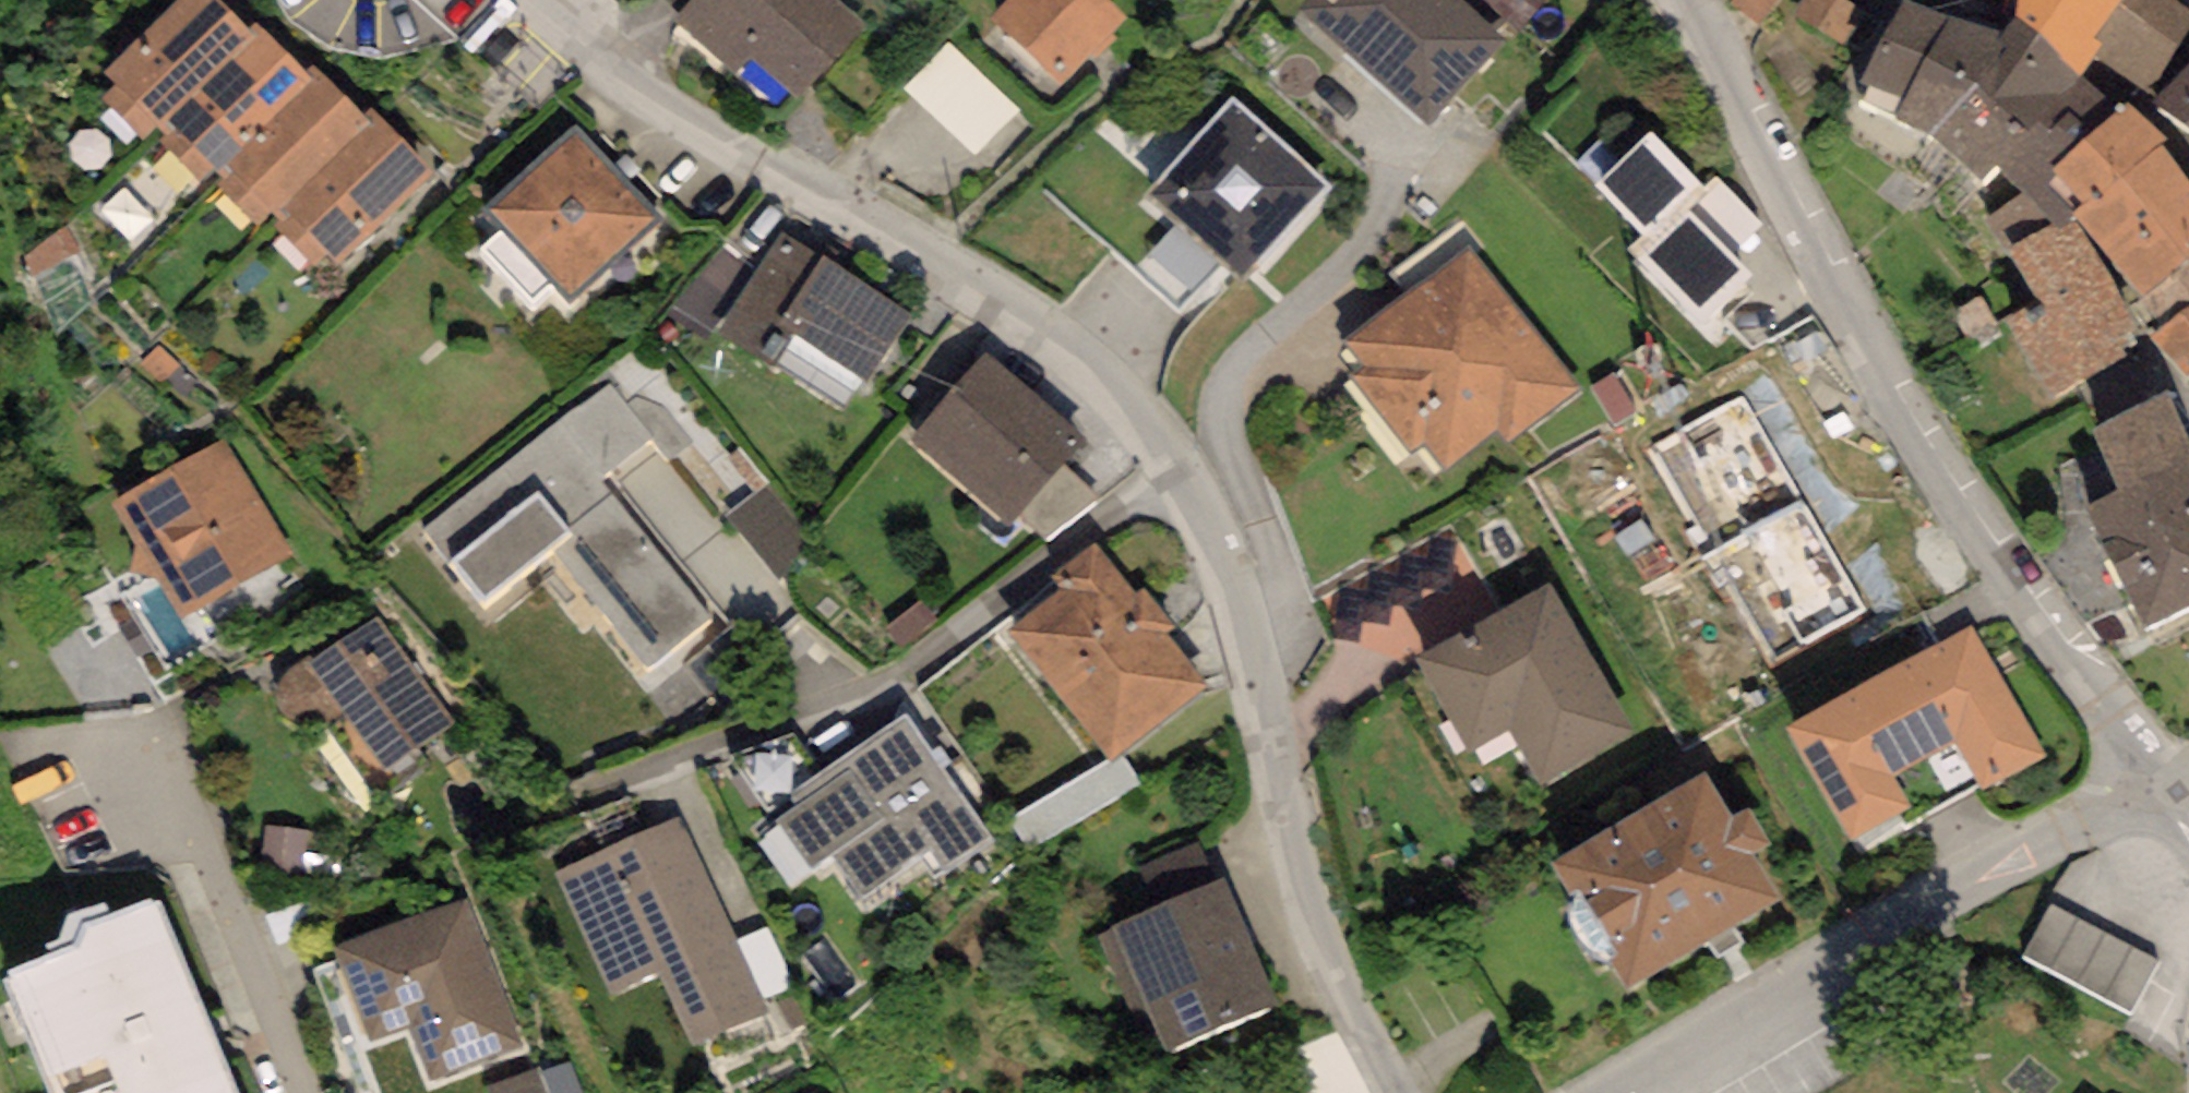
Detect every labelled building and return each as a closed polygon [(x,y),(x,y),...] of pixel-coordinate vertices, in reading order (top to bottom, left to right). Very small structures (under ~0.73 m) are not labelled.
[(247,29),(220,0),(179,0),(103,71),(118,86),(104,99),(143,140),(152,132),(254,37),(247,29)] [(669,21),(733,78),(751,59),(796,99),(863,24),(836,0),(688,0),(684,5),(680,8),(669,21)] [(680,8),(684,5),(688,0),(671,0),(680,8)] [(1108,0),(1010,0),(990,22),(1062,86),(1089,56),(1095,61),(1116,37),(1113,34),(1127,18),(1108,0)] [(1460,0),(1304,0),(1298,6),(1429,126),(1506,42),(1460,0)] [(1731,1),(1765,26),(1784,0),(1732,0),(1731,1)] [(1846,0),(1800,0),(1792,14),(1844,46),(1855,29),(1844,22),(1854,5),(1846,0)] [(2003,33),(1914,0),(1902,0),(1859,82),(1903,98),(1894,115),(1931,135),(2003,33)] [(2016,16),(2081,79),(2094,57),(2102,46),(2094,39),(2121,0),(2019,0),(2016,16)] [(2094,39),(2102,46),(2094,57),(2156,101),(2188,66),(2188,11),(2174,0),(2121,0),(2094,39)] [(1998,167),(2081,79),(2016,16),(2003,33),(1931,135),(1980,182),(1998,167)] [(300,68),(256,21),(247,29),(254,37),(152,132),(203,186),(211,178),(314,82),(300,68)] [(363,116),(310,60),(300,68),(314,82),(211,178),(258,229),(270,218),(370,124),(363,116)] [(2156,101),(2188,131),(2188,66),(2156,101)] [(2075,210),(2083,206),(2054,169),(2120,109),(2081,79),(1998,167),(2022,193),(1985,220),(2009,256),(2073,219),(2075,210)] [(1331,185),(1230,96),(1144,194),(1245,283),(1331,185)] [(2127,103),(2120,109),(2054,169),(2083,206),(2075,210),(2138,300),(2188,260),(2188,186),(2161,146),(2168,140),(2127,103)] [(434,175),(372,108),(363,116),(370,124),(270,218),(325,277),(434,175)] [(662,224),(578,125),(483,205),(568,305),(662,224)] [(1652,132),(1595,186),(1642,235),(1628,249),(1700,325),(1753,274),(1733,253),(1762,225),(1715,176),(1704,186),(1652,132)] [(2073,219),(2009,256),(2036,304),(2008,320),(2052,397),(2132,352),(2124,338),(2137,330),(2073,219)] [(829,392),(875,324),(756,244),(690,341),(735,372),(755,342),(829,392)] [(1581,390),(1468,245),(1343,342),(1364,369),(1352,379),(1412,456),(1424,447),(1443,471),(1497,429),(1509,445),(1581,390)] [(2138,300),(2163,332),(2154,339),(2187,380),(2188,379),(2188,319),(2183,311),(2188,306),(2188,260),(2138,300)] [(1769,284),(1730,319),(1766,359),(1805,324),(1769,284)] [(135,348),(111,375),(143,402),(166,374),(135,348)] [(1065,449),(955,363),(878,462),(988,547),(1065,449)] [(656,439),(612,386),(425,533),(489,605),(557,555),(652,669),(716,621),(606,484),(656,439)] [(2094,427),(2118,491),(2086,505),(2145,629),(2188,605),(2188,442),(2168,393),(2094,427)] [(272,572),(194,454),(95,519),(173,637),(272,572)] [(1450,531),(1323,599),(1335,640),(1404,671),(1416,661),(1497,612),(1450,531)] [(1056,559),(967,631),(1088,781),(1178,709),(1056,559)] [(1635,731),(1547,583),(1497,612),(1416,661),(1470,753),(1508,731),(1541,787),(1635,731)] [(361,616),(242,700),(278,749),(316,723),(369,798),(451,741),(361,616)] [(1971,625),(1788,729),(1859,854),(1978,786),(1983,794),(2047,757),(1971,625)] [(966,836),(897,732),(769,817),(839,921),(966,836)] [(1730,815),(1704,771),(1551,866),(1573,901),(1574,917),(1580,933),(1590,947),(1599,957),(1609,961),(1628,991),(1781,899),(1751,854),(1771,844),(1750,807),(1730,815)] [(673,819),(542,883),(588,977),(634,955),(684,1056),(770,1014),(673,819)] [(1123,1070),(1253,1015),(1174,828),(1085,866),(1112,928),(1070,945),(1123,1070)] [(2159,961),(2052,903),(2024,955),(2131,1013),(2159,961)] [(499,1073),(431,910),(302,962),(346,1068),(389,1051),(406,1092),(451,1092),(499,1073)] [(132,978),(0,1032),(0,1092),(179,1092),(132,978)] [(547,1079),(512,1092),(553,1092),(547,1079)]
